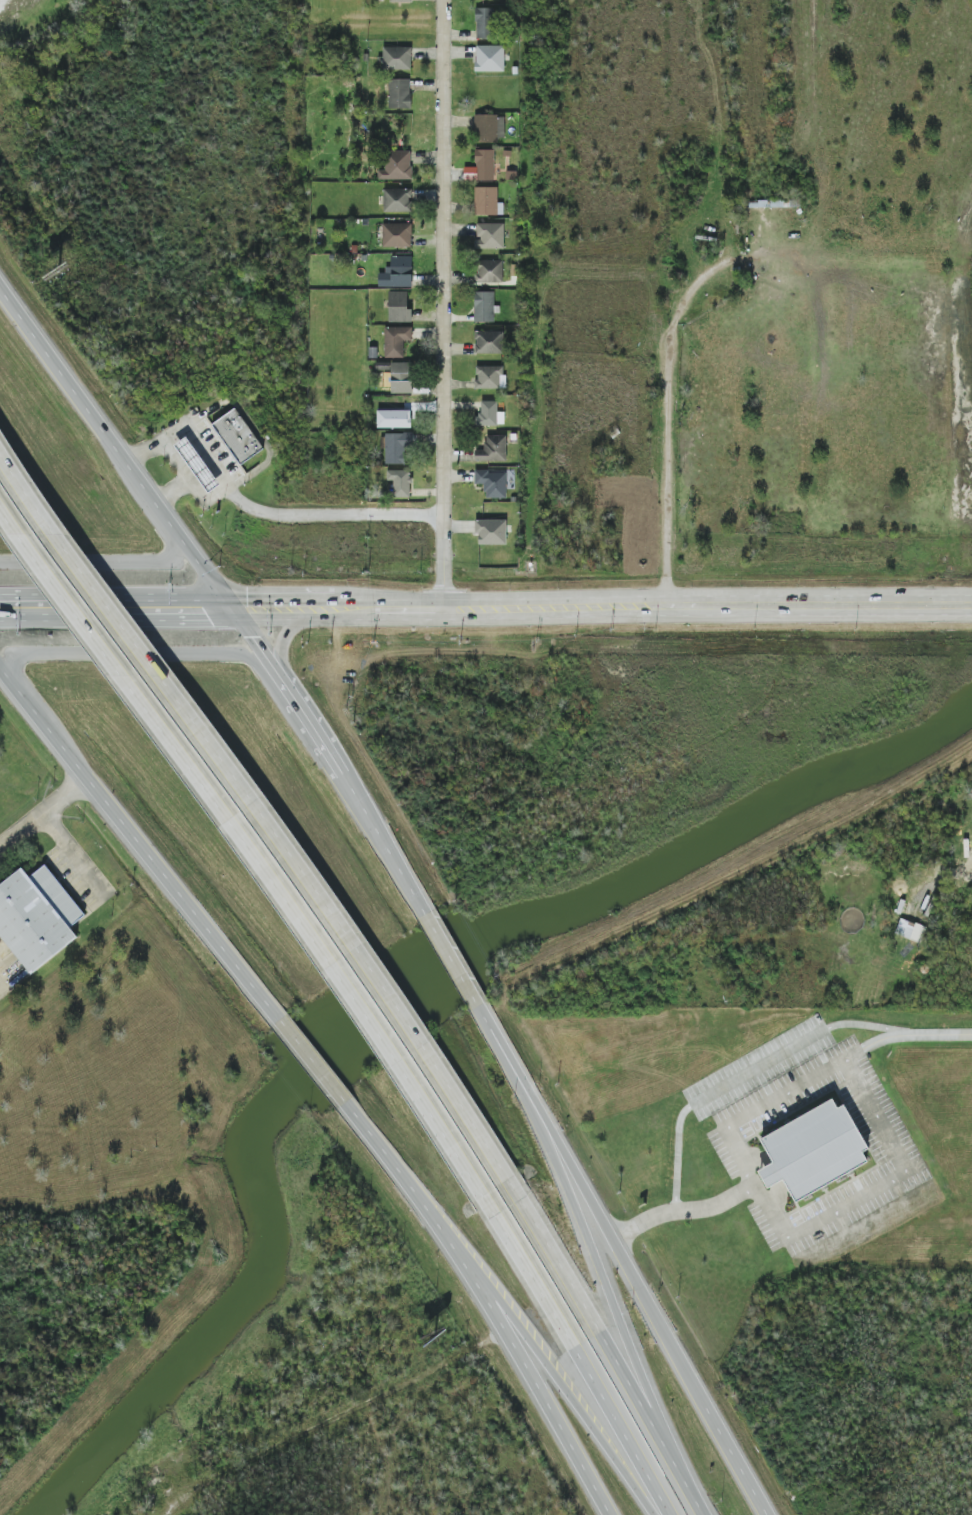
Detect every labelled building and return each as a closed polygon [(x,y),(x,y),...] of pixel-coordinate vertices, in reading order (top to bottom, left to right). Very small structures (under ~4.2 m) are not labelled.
[(476,38),(491,38),(491,8),(476,8),(476,38)] [(505,71),(505,46),(476,46),(476,72),(505,71)] [(383,47),(383,69),(411,70),(412,47),(383,47)] [(389,108),(411,108),(411,79),(389,79),(389,108)] [(504,142),(505,116),(476,115),(475,141),(504,142)] [(495,150),(476,149),(476,180),(494,181),(495,150)] [(411,151),(385,152),(386,170),(378,170),(378,180),(412,179),(411,151)] [(498,187),(475,187),(475,215),(503,215),(503,203),(498,203),(498,187)] [(384,212),(411,213),(412,190),(385,189),(384,212)] [(412,224),(383,223),(383,247),(412,247),(412,224)] [(475,249),(504,249),(504,224),(477,224),(477,238),(475,238),(475,249)] [(412,256),(389,256),(389,273),(379,273),(379,287),(412,287),(412,256)] [(503,261),(477,260),(477,283),(503,283),(503,261)] [(389,322),(412,322),(412,309),(408,309),(408,291),(389,291),(389,322)] [(495,292),(474,292),(474,322),(495,322),(494,312),(495,312),(495,292)] [(404,341),(412,340),(412,327),(385,328),(385,358),(404,357),(404,341)] [(503,331),(476,331),(475,354),(503,354),(503,331)] [(411,394),(412,363),(391,362),(391,393),(411,394)] [(477,367),(477,380),(475,380),(475,389),(505,389),(505,366),(477,367)] [(498,401),(480,401),(480,425),(504,425),(504,412),(498,412),(498,401)] [(235,408),(212,425),(241,465),(264,448),(235,408)] [(377,428),(411,428),(411,410),(378,409),(377,428)] [(386,464),(405,464),(405,449),(413,449),(413,433),(385,434),(386,464)] [(507,436),(485,435),(485,450),(475,450),(475,461),(506,461),(507,436)] [(187,437),(175,445),(209,493),(220,484),(187,437)] [(393,498),(411,497),(410,470),(387,471),(388,481),(393,481),(393,498)] [(485,499),(507,498),(507,470),(475,470),(475,484),(485,484),(485,499)] [(507,520),(477,520),(477,545),(507,545),(507,520)] [(78,938),(70,927),(85,916),(46,865),(30,877),(23,869),(0,886),(0,934),(30,974),(78,938)] [(921,943),(926,927),(900,919),(895,934),(921,943)] [(784,1180),(794,1201),(869,1164),(863,1152),(868,1150),(845,1105),(838,1108),(834,1101),(760,1137),(773,1164),(759,1171),(767,1188),(784,1180)]
